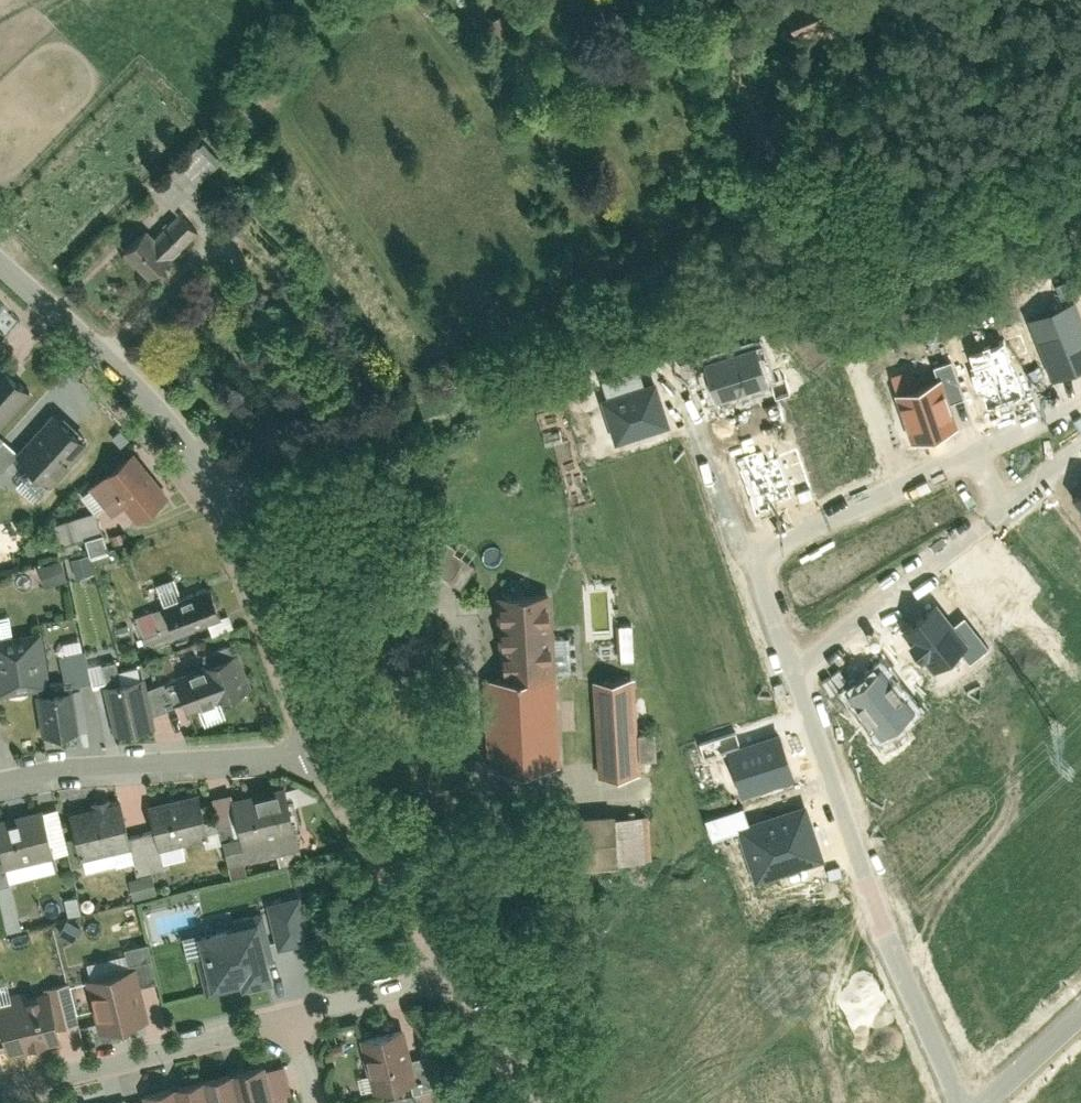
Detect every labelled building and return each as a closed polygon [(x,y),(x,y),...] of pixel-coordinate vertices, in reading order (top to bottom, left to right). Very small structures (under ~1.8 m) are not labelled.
[(804,31),(849,13),(844,0),(798,0),(792,2),(804,31)] [(148,228),(124,253),(151,280),(199,231),(181,213),(158,237),(148,228)] [(1051,376),(1080,365),(1080,315),(1075,300),(1028,318),(1051,376)] [(969,350),(988,403),(1023,391),(1005,338),(969,350)] [(755,342),(704,358),(716,397),(768,382),(755,342)] [(893,375),(914,439),(957,425),(949,402),(964,397),(951,359),(934,365),(938,377),(919,383),(914,368),(893,375)] [(607,394),(601,396),(615,443),(673,426),(659,377),(644,381),(640,366),(602,377),(607,394)] [(4,367),(0,371),(0,427),(1,428),(33,393),(4,367)] [(92,443),(55,409),(17,452),(55,485),(92,443)] [(763,449),(738,457),(756,510),(771,505),(769,501),(791,493),(790,490),(809,484),(797,449),(766,459),(763,449)] [(172,494),(139,451),(91,487),(112,515),(123,506),(135,522),(172,494)] [(1072,495),(1080,506),(1080,488),(1072,495)] [(93,553),(89,535),(104,532),(99,512),(58,521),(66,558),(93,553)] [(94,556),(112,554),(110,533),(92,535),(94,556)] [(79,577),(98,570),(93,553),(73,559),(79,577)] [(40,565),(46,587),(70,580),(64,559),(40,565)] [(214,588),(166,606),(177,636),(225,619),(214,588)] [(497,593),(503,676),(555,672),(549,589),(497,593)] [(955,623),(937,600),(902,628),(934,668),(960,647),(971,661),(989,646),(965,615),(955,623)] [(0,636),(0,694),(55,686),(47,629),(0,636)] [(252,686),(241,655),(181,677),(192,708),(252,686)] [(914,709),(881,667),(848,693),(882,735),(914,709)] [(562,765),(555,672),(503,676),(483,678),(490,771),(562,765)] [(636,674),(593,677),(601,778),(644,775),(636,674)] [(146,678),(108,686),(118,735),(157,727),(146,678)] [(80,687),(38,693),(45,736),(86,730),(80,687)] [(643,758),(660,757),(659,730),(642,731),(643,758)] [(795,775),(780,730),(727,748),(742,793),(795,775)] [(299,831),(289,785),(235,797),(246,842),(299,831)] [(211,835),(201,792),(152,803),(162,846),(211,835)] [(133,846),(123,801),(74,812),(84,857),(133,846)] [(824,858),(807,804),(750,822),(745,805),(706,817),(713,838),(740,830),(755,879),(824,858)] [(0,820),(0,834),(7,866),(56,855),(46,810),(0,820)] [(591,813),(591,861),(653,861),(653,813),(591,813)] [(17,913),(15,884),(2,885),(4,914),(17,913)] [(270,901),(273,914),(281,948),(316,940),(305,893),(270,901)] [(288,975),(281,948),(273,914),(267,916),(265,910),(232,918),(233,924),(201,931),(206,951),(199,953),(209,994),(245,985),(245,989),(280,980),(279,977),(288,975)] [(87,979),(100,1032),(150,1020),(137,967),(87,979)] [(11,1055),(65,1042),(52,988),(0,1000),(0,1010),(11,1055)] [(405,1028),(361,1037),(373,1091),(417,1081),(405,1028)] [(147,1102),(279,1102),(269,1064),(241,1071),(235,1072),(178,1086),(173,1088),(145,1095),(147,1102)] [(412,1094),(382,1102),(383,1102),(415,1102),(412,1094)]
